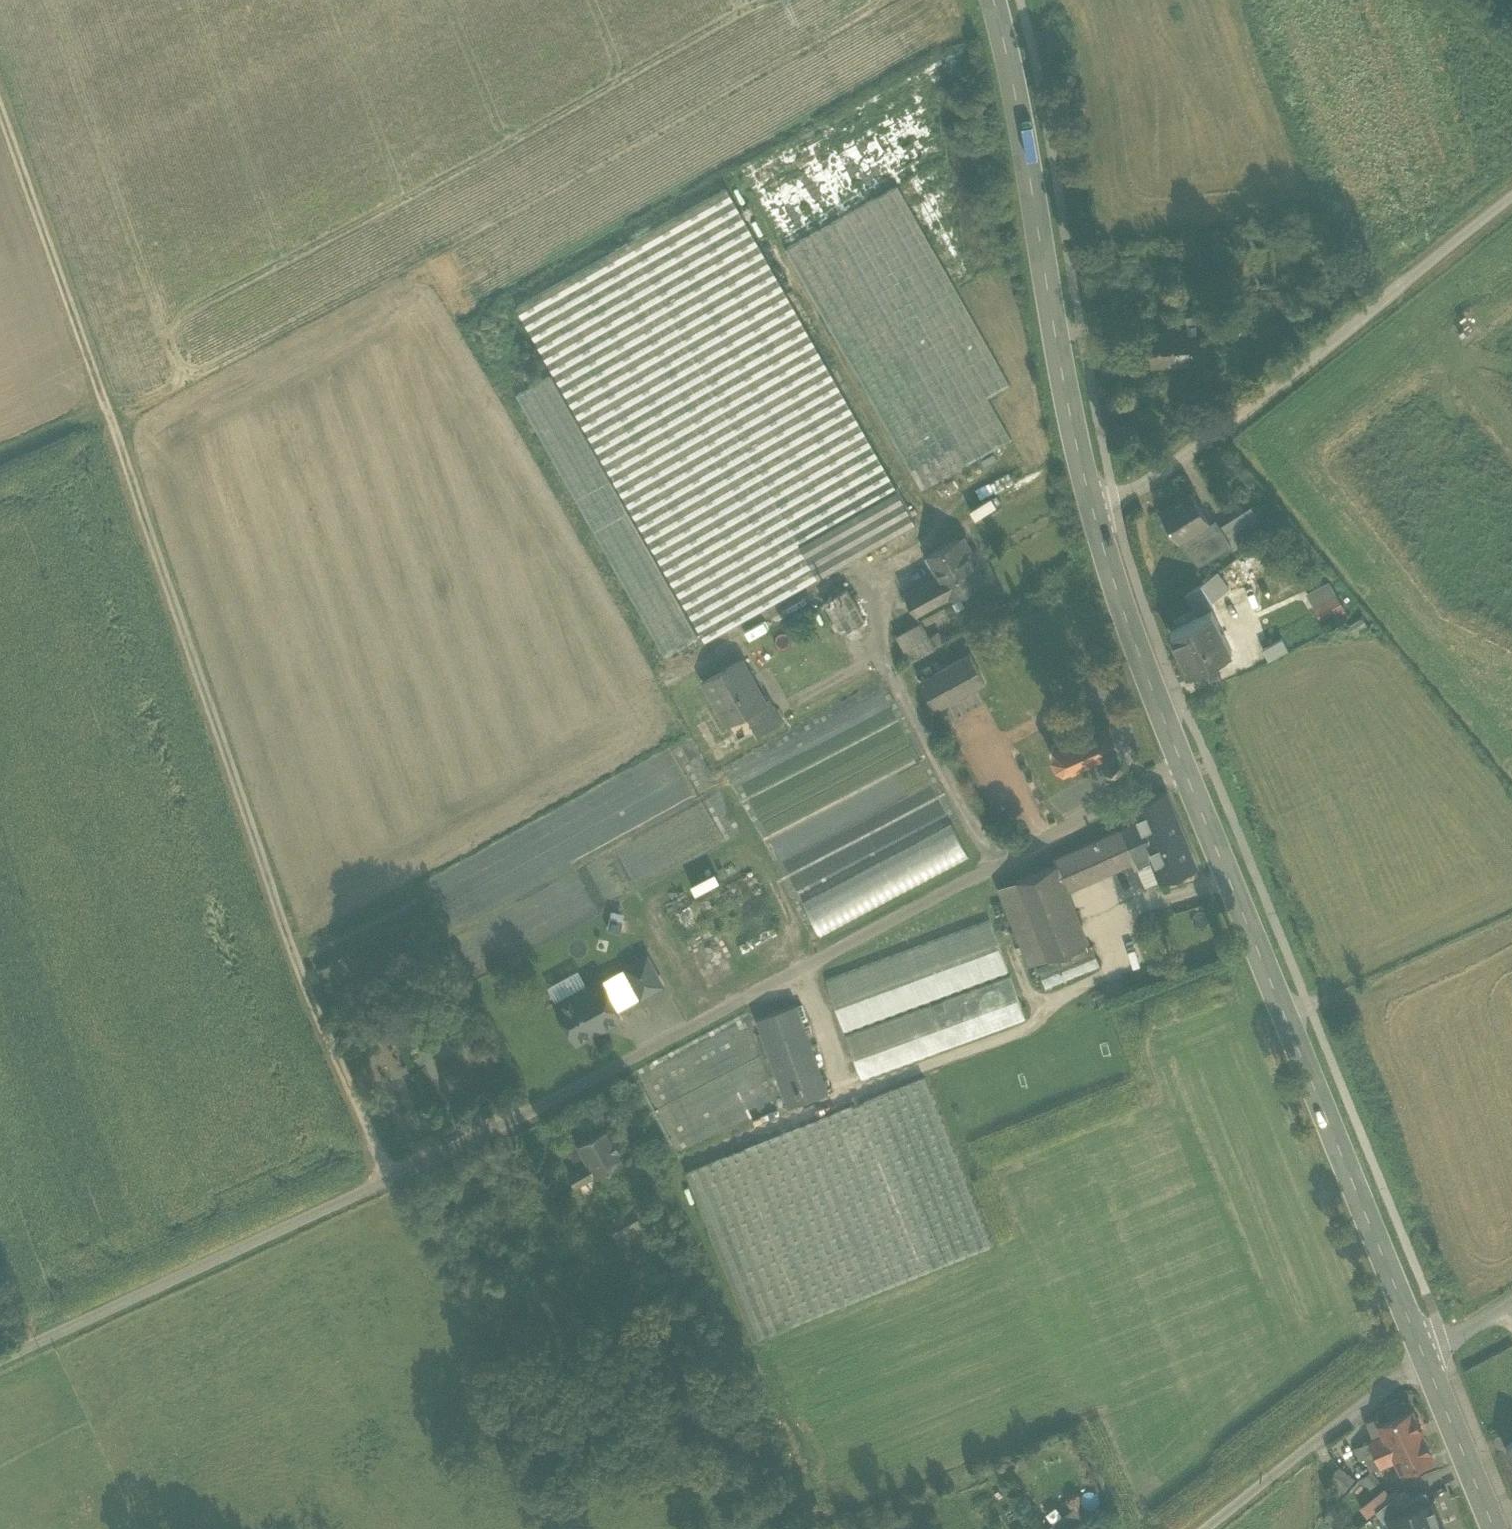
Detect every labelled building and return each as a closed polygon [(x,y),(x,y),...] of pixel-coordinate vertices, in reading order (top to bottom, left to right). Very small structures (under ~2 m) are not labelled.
[(896,184),(784,247),(922,488),(1011,438),(987,396),(1010,383),(896,184)] [(726,186),(516,306),(706,641),(916,522),(726,186)] [(1234,230),(1225,231),(1226,241),(1235,240),(1234,230)] [(697,635),(550,374),(517,392),(664,654),(697,635)] [(1192,491),(1160,509),(1177,538),(1179,537),(1209,519),(1192,491)] [(1252,508),(1222,527),(1233,546),(1264,527),(1252,508)] [(1209,519),(1179,537),(1189,553),(1192,551),(1197,561),(1224,545),(1209,519)] [(963,535),(928,554),(939,574),(951,595),(952,596),(982,580),(969,555),(973,553),(963,535)] [(1212,572),(1225,589),(1249,570),(1235,554),(1212,572)] [(1212,572),(1193,586),(1206,603),(1225,589),(1212,572)] [(939,574),(904,593),(916,614),(951,595),(939,574)] [(1322,620),(1347,609),(1333,578),(1308,589),(1322,620)] [(865,620),(847,588),(824,601),(842,633),(865,620)] [(1210,609),(1171,627),(1181,649),(1177,651),(1185,669),(1211,657),(1214,663),(1228,656),(1225,650),(1229,648),(1210,609)] [(921,622),(896,635),(910,660),(935,646),(921,622)] [(1286,638),(1263,649),(1268,660),(1291,648),(1286,638)] [(970,656),(921,682),(935,707),(946,701),(948,705),(960,699),(958,695),(983,681),(970,656)] [(742,659),(703,681),(727,723),(744,714),(748,721),(767,710),(766,709),(763,703),(765,702),(742,659)] [(774,705),(766,709),(767,710),(748,721),(757,736),(783,722),(774,705)] [(1108,720),(1059,741),(1060,742),(1053,745),(1052,755),(1057,765),(1064,768),(1071,765),(1072,767),(1106,752),(1109,760),(1124,753),(1108,720)] [(1165,791),(1131,805),(1137,819),(1147,843),(1181,830),(1165,791)] [(802,899),(822,934),(971,854),(952,819),(802,899)] [(1147,843),(1137,819),(1123,826),(1135,860),(1138,867),(1153,860),(1147,843)] [(1123,826),(1095,838),(1110,871),(1135,860),(1123,826)] [(1181,830),(1147,843),(1153,860),(1161,880),(1196,866),(1181,830)] [(1095,838),(1052,857),(1055,863),(1056,862),(1067,890),(1110,871),(1095,838)] [(1055,863),(1015,879),(1015,881),(1045,956),(1045,957),(1086,940),(1067,890),(1056,862),(1055,863)] [(748,872),(665,917),(680,945),(763,900),(748,872)] [(1045,956),(1015,881),(999,887),(1028,962),(1045,956)] [(989,919),(824,979),(843,1030),(1008,970),(989,919)] [(1091,944),(1036,966),(1044,987),(1100,966),(1091,944)] [(647,955),(625,967),(641,995),(662,984),(647,955)] [(625,967),(600,980),(620,1016),(666,991),(662,984),(641,995),(625,967)] [(1009,975),(845,1035),(861,1079),(1025,1018),(1009,975)] [(600,980),(557,1003),(576,1039),(620,1016),(600,980)] [(796,1003),(755,1018),(787,1107),(828,1092),(796,1003)] [(924,1078),(684,1172),(751,1342),(991,1247),(924,1078)] [(608,1125),(577,1142),(587,1160),(595,1174),(596,1175),(627,1158),(608,1125)] [(587,1160),(580,1148),(570,1153),(577,1165),(587,1160)] [(577,1165),(568,1170),(576,1184),(595,1174),(587,1160),(577,1165)] [(644,1204),(633,1210),(638,1220),(650,1214),(644,1204)] [(633,1210),(608,1224),(615,1237),(641,1224),(638,1220),(633,1210)] [(641,1224),(615,1237),(625,1256),(650,1242),(641,1224)] [(1384,1411),(1388,1420),(1408,1411),(1404,1402),(1384,1411)] [(1388,1420),(1379,1423),(1384,1434),(1378,1437),(1369,1441),(1374,1453),(1422,1432),(1412,1409),(1408,1411),(1388,1420)] [(1384,1434),(1379,1423),(1377,1419),(1371,1422),(1378,1437),(1384,1434)] [(1422,1432),(1374,1453),(1380,1465),(1395,1458),(1400,1469),(1424,1458),(1433,1454),(1422,1432)] [(1369,1441),(1354,1447),(1360,1459),(1365,1457),(1374,1453),(1369,1441)] [(1374,1453),(1365,1457),(1371,1469),(1380,1465),(1374,1453)] [(1424,1458),(1400,1469),(1404,1477),(1428,1466),(1424,1458)] [(1355,1478),(1339,1465),(1332,1473),(1348,1486),(1355,1478)] [(1384,1512),(1391,1528),(1447,1528),(1432,1493),(1384,1512)] [(1074,1507),(1045,1528),(1091,1528),(1074,1507)]
